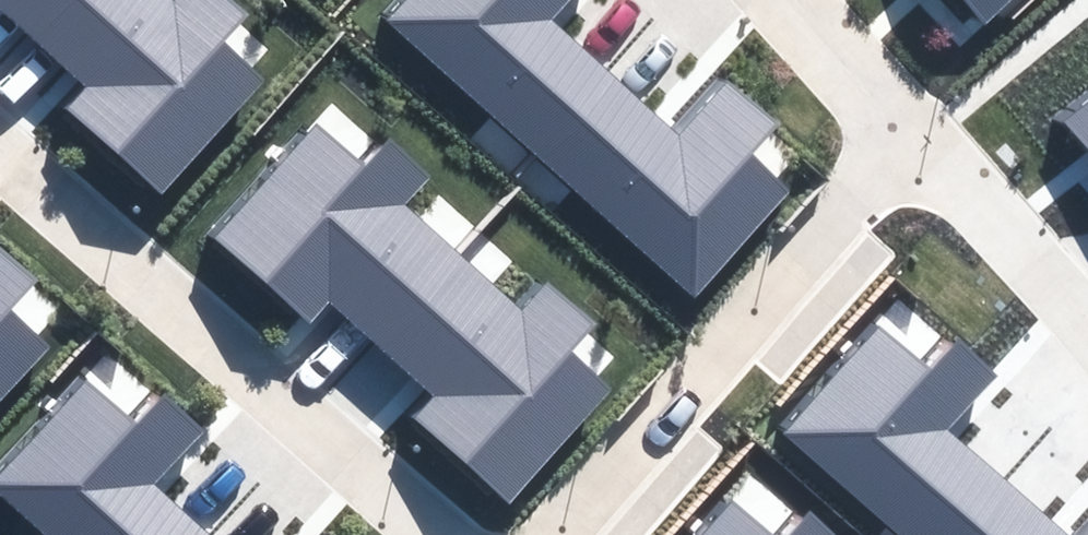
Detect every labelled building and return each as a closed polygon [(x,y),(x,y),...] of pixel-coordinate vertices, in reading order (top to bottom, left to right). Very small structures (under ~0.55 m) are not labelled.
[(88,87),(67,110),(161,195),(267,81),(223,41),(247,15),(230,0),(177,0),(176,1),(174,0),(0,0),(0,7),(88,87)] [(387,17),(690,297),(790,190),(749,153),(775,125),(726,80),(675,134),(550,18),(567,0),(403,0),(387,17)] [(993,14),(1008,0),(980,0),(993,14)] [(1058,116),(1087,151),(1087,90),(1058,116)] [(365,167),(315,120),(211,232),(310,323),(331,300),(435,395),(415,417),(508,503),(614,388),(571,348),(594,323),(549,281),(523,309),(408,203),(431,177),(391,139),(365,167)] [(49,346),(9,309),(34,281),(0,249),(0,399),(49,346)] [(784,433),(899,534),(1069,534),(949,429),(999,374),(958,338),(929,370),(879,326),(784,433)] [(168,392),(139,422),(91,378),(0,475),(0,486),(53,534),(215,534),(158,481),(207,428),(168,392)] [(733,495),(696,534),(776,534),(733,495)] [(809,515),(790,534),(831,534),(809,515)]
